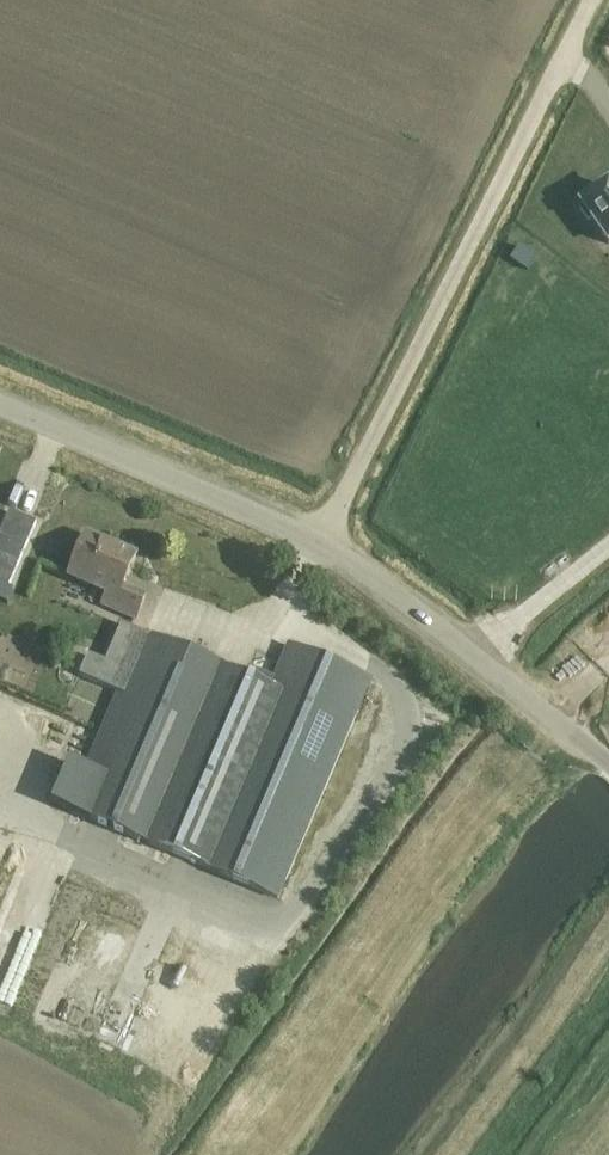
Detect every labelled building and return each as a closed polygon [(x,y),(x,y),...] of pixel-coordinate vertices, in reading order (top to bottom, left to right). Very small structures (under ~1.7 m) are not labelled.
[(608,186),(596,195),(594,192),(581,200),(583,203),(581,205),(583,208),(580,210),(588,222),(592,220),(608,244),(608,188),(608,186)] [(136,557),(86,536),(69,576),(107,593),(102,605),(136,619),(145,597),(132,592),(130,595),(121,591),(136,557)] [(118,691),(85,767),(116,780),(98,822),(195,864),(279,900),(361,702),(371,680),(289,645),(280,667),(275,679),(249,668),(245,676),(125,625),(100,683),(118,691)] [(258,669),(260,670),(263,670),(266,669),(268,667),(269,665),(269,662),(268,659),(266,657),(264,656),(261,656),(258,657),(256,659),(255,661),(255,664),(256,667),(258,669)] [(0,950),(0,964),(29,972),(49,900),(17,891),(0,950)]
